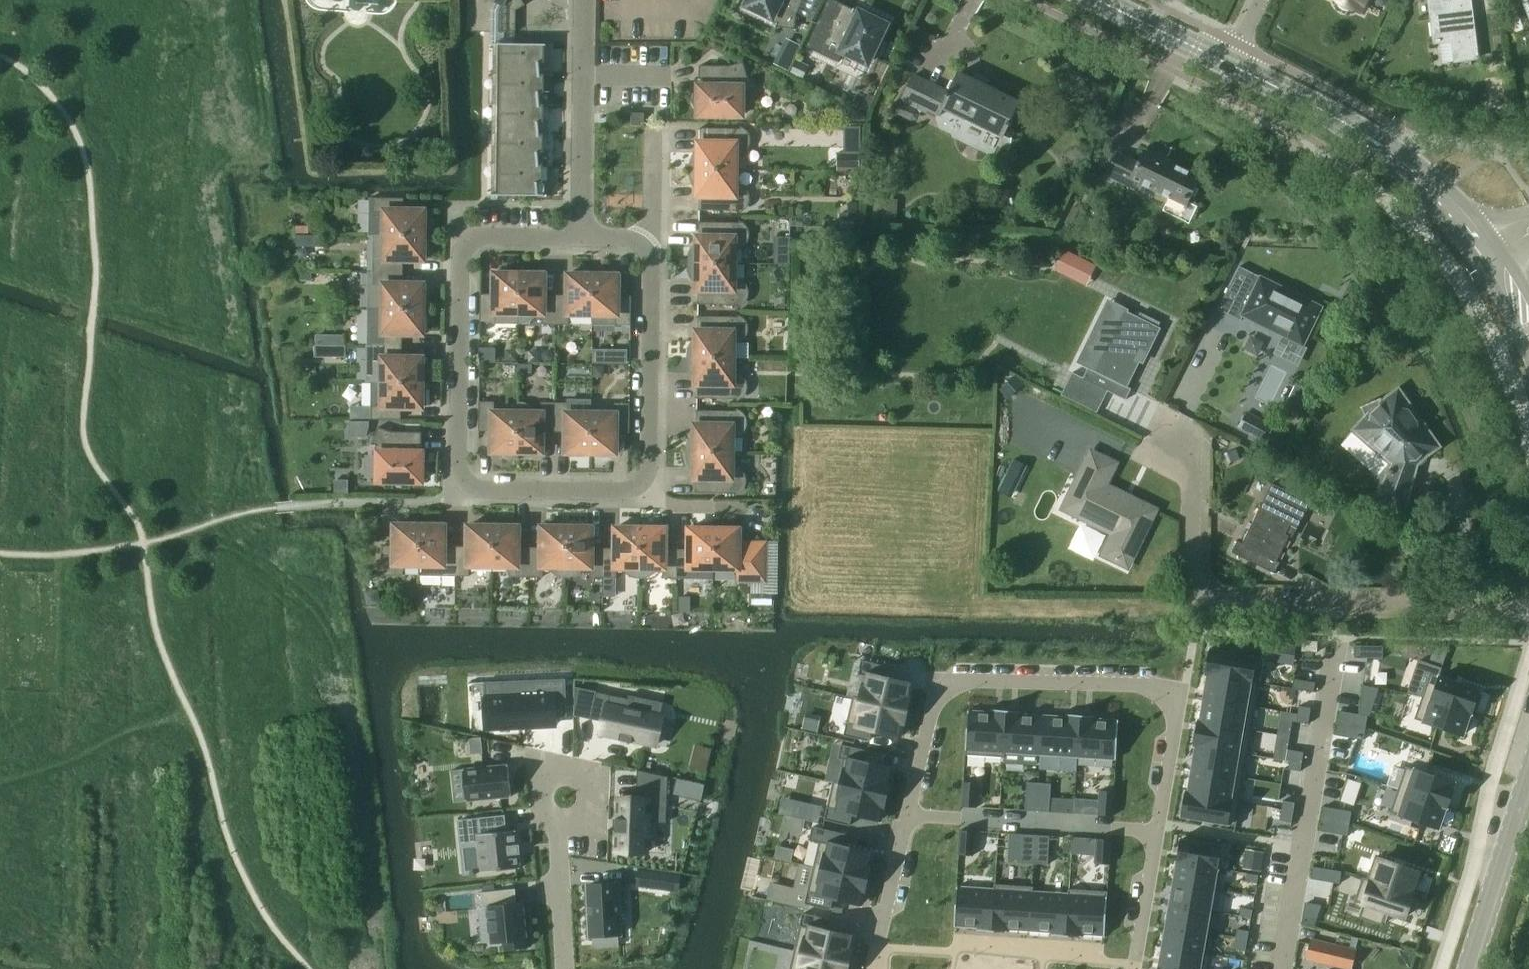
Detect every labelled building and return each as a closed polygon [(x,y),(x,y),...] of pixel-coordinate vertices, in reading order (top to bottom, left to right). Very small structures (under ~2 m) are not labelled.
[(467,32),(480,32),(490,32),(495,32),(502,32),(515,32),(516,10),(513,10),(513,0),(467,0),(467,32)] [(803,0),(748,0),(746,5),(770,18),(769,20),(776,24),(774,28),(775,28),(776,27),(794,29),(796,15),(803,0)] [(1336,2),(1337,4),(1339,6),(1340,8),(1342,9),(1344,10),(1347,11),(1349,11),(1351,11),(1353,10),(1354,10),(1355,9),(1356,9),(1363,13),(1363,12),(1369,0),(1336,0),(1336,2)] [(1436,42),(1453,40),(1456,62),(1477,59),(1470,0),(1430,0),(1436,42)] [(828,29),(818,41),(831,54),(831,55),(832,55),(834,52),(840,55),(842,52),(867,63),(885,25),(880,22),(879,18),(877,16),(875,14),(872,13),(867,13),(865,15),(860,12),(858,15),(853,12),(854,9),(853,8),(853,9),(841,3),(828,29)] [(800,44),(785,37),(773,63),(787,70),(800,44)] [(544,63),(545,46),(546,46),(546,44),(492,44),(492,46),(499,46),(498,74),(540,75),(539,63),(544,63)] [(797,60),(790,73),(802,79),(808,66),(797,60)] [(741,116),(742,88),(745,88),(745,81),(749,81),(749,80),(748,79),(743,62),(728,66),(699,66),(699,79),(698,79),(698,80),(701,80),(701,86),(699,86),(698,92),(696,94),(694,97),(694,100),(694,104),(696,107),(698,109),(698,115),(741,116)] [(901,100),(895,114),(911,122),(916,120),(921,110),(927,113),(928,110),(940,116),(943,108),(1002,137),(1008,125),(1010,126),(1015,116),(1013,115),(1019,102),(1017,102),(1017,103),(982,86),(983,85),(982,84),(981,85),(975,82),(976,81),(975,81),(974,82),(959,75),(960,74),(958,73),(949,92),(947,91),(946,94),(938,91),(940,88),(914,75),(901,100)] [(544,75),(540,75),(498,74),(498,104),(540,105),(539,93),(544,93),(544,75)] [(875,96),(858,89),(851,104),(867,112),(875,96)] [(544,123),(544,105),(540,105),(498,104),(497,134),(540,135),(539,123),(544,123)] [(631,125),(631,126),(644,126),(644,113),(631,113),(631,125)] [(740,152),(746,148),(748,145),(749,141),(748,137),(746,133),(744,131),(740,129),(699,128),(699,129),(700,129),(700,142),(698,142),(698,153),(696,153),(694,155),(693,158),(692,160),(691,163),(691,166),(691,169),(736,170),(736,153),(740,152)] [(543,135),(540,135),(497,134),(497,164),(539,165),(538,153),(543,153),(543,135)] [(1117,152),(1106,175),(1128,186),(1132,179),(1142,184),(1187,205),(1200,178),(1144,151),(1138,163),(1117,152)] [(855,152),(846,152),(846,169),(855,169),(855,152)] [(543,165),(539,165),(497,164),(497,193),(496,193),(496,196),(539,196),(538,183),(543,183),(543,165)] [(746,192),(739,187),(736,187),(736,170),(691,169),(691,173),(691,175),(692,178),(693,180),(694,183),(695,185),(697,185),(697,196),(699,196),(699,209),(698,209),(698,210),(739,211),(743,209),(745,206),(747,203),(748,199),(747,195),(746,192)] [(370,198),(369,235),(374,235),(384,235),(424,236),(424,229),(427,229),(428,215),(424,215),(424,211),(404,211),(404,198),(374,198),(370,198)] [(866,221),(896,223),(897,200),(868,198),(866,221)] [(848,203),(848,218),(857,219),(857,203),(848,203)] [(739,246),(745,242),(747,239),(747,235),(747,231),(745,228),(742,225),(739,223),(698,222),(698,223),(699,224),(699,236),(697,236),(697,247),(694,247),(693,250),(692,252),(691,254),(690,257),(690,261),(689,263),(735,264),(735,247),(739,246)] [(427,257),(427,242),(424,242),(424,236),(374,235),(374,272),(403,272),(403,260),(424,260),(424,257),(427,257)] [(1097,264),(1065,248),(1057,264),(1089,280),(1097,264)] [(744,286),(738,281),(734,281),(735,264),(689,263),(690,267),(690,269),(691,272),(692,274),(693,277),(694,279),(696,279),(696,290),(698,290),(698,303),(697,303),(697,304),(738,305),(741,303),(744,300),(746,297),(747,293),(746,289),(744,286)] [(1322,307),(1296,294),(1294,299),(1260,282),(1262,278),(1240,267),(1218,310),(1241,321),(1243,317),(1303,346),(1322,307)] [(481,294),(480,323),(495,324),(519,324),(519,274),(513,274),(513,270),(498,270),(498,273),(495,273),(494,294),(481,294)] [(555,324),(556,295),(544,295),(544,274),(540,274),(540,271),(526,270),(526,274),(519,274),(519,324),(523,324),(527,322),(531,321),(534,318),(542,318),(542,324),(555,324)] [(592,315),(593,275),(586,274),(586,271),(572,271),(572,274),(568,274),(568,295),(556,295),(555,324),(569,324),(569,314),(592,315)] [(631,325),(631,296),(617,296),(617,275),(614,275),(614,272),(600,271),(599,275),(593,275),(592,315),(592,325),(596,325),(601,324),(604,322),(608,319),(616,319),(616,325),(631,325)] [(369,272),(368,308),(373,309),(379,309),(423,309),(423,303),(427,303),(427,288),(424,288),(424,285),(403,284),(403,272),(374,272),(369,272)] [(776,296),(773,302),(777,307),(783,307),(786,301),(783,296),(776,296)] [(368,308),(368,345),(373,345),(402,346),(402,334),(423,334),(423,330),(426,330),(426,316),(423,316),(423,309),(379,309),(373,309),(368,308)] [(1128,388),(1145,354),(1148,355),(1162,329),(1123,309),(1093,369),(1089,367),(1083,378),(1072,373),(1069,379),(1061,395),(1097,413),(1107,391),(1126,400),(1131,389),(1128,388)] [(738,340),(744,336),(746,333),(746,329),(746,325),(744,321),(741,319),(738,317),(697,316),(697,317),(698,317),(698,330),(696,330),(695,341),(693,341),(692,343),(691,346),(690,348),(689,351),(688,354),(688,357),(733,358),(734,341),(738,340)] [(1265,342),(1250,335),(1246,343),(1243,349),(1258,356),(1259,354),(1265,342)] [(373,345),(372,359),(382,359),(382,382),(422,383),(422,376),(426,376),(426,362),(423,362),(423,358),(402,358),(402,346),(373,345)] [(506,354),(506,360),(517,361),(517,349),(510,349),(506,354)] [(529,350),(529,362),(540,362),(540,350),(529,350)] [(623,351),(618,357),(618,363),(629,363),(629,351),(623,351)] [(743,380),(737,375),(733,374),(733,358),(688,357),(688,360),(689,363),(690,366),(690,368),(692,371),(693,373),(695,373),(695,384),(697,384),(697,397),(696,397),(696,398),(737,399),(740,397),(743,394),(745,391),(745,387),(745,383),(743,380)] [(604,365),(592,365),(592,376),(598,376),(604,370),(604,365)] [(425,404),(426,390),(422,389),(422,383),(382,382),(373,382),(373,389),(374,391),(375,392),(376,394),(377,396),(378,397),(378,406),(372,405),(372,419),(401,419),(401,407),(422,408),(422,404),(425,404)] [(1311,391),(1296,384),(1285,407),(1300,415),(1311,391)] [(1426,455),(1439,446),(1428,432),(1430,429),(1423,419),(1420,420),(1411,408),(1412,407),(1406,390),(1400,392),(1398,389),(1381,401),(1380,399),(1381,399),(1381,398),(1359,407),(1364,417),(1353,430),(1372,447),(1371,450),(1371,454),(1373,458),(1376,459),(1380,459),(1384,457),(1391,464),(1379,478),(1383,482),(1375,498),(1403,512),(1402,514),(1403,514),(1416,465),(1415,463),(1424,454),(1426,455)] [(517,452),(518,412),(494,412),(494,402),(479,402),(479,431),(493,431),(493,452),(496,452),(496,455),(511,455),(511,452),(517,452)] [(554,432),(554,403),(541,402),(541,408),(535,408),(531,406),(524,403),(518,402),(518,412),(517,452),(524,452),(524,456),(538,456),(538,453),(542,453),(542,432),(554,432)] [(591,453),(591,413),(568,413),(568,403),(554,403),(554,432),(566,432),(566,453),(570,453),(570,456),(584,456),(584,453),(591,453)] [(629,433),(630,403),(615,403),(615,413),(591,413),(591,453),(597,453),(597,457),(612,457),(612,453),(615,453),(616,433),(629,433)] [(736,435),(743,430),(744,427),(745,423),(744,419),(743,416),(740,413),(736,411),(696,410),(696,412),(697,412),(696,424),(694,424),(694,435),(692,435),(691,438),(689,440),(689,442),(688,445),(687,448),(687,451),(732,452),(733,435),(736,435)] [(1266,442),(1274,425),(1247,411),(1238,429),(1266,442)] [(421,458),(422,447),(422,445),(422,432),(392,432),(378,427),(372,445),(371,445),(371,446),(375,446),(375,453),(378,453),(378,481),(421,482),(421,476),(424,473),(425,470),(426,467),(425,464),(424,461),(421,458)] [(742,474),(736,469),(732,469),(732,452),(687,451),(687,455),(688,457),(688,460),(689,462),(690,465),(692,467),(694,467),(694,478),(696,478),(696,491),(695,491),(695,492),(736,493),(739,491),(742,488),(744,485),(744,481),(744,477),(742,474)] [(1127,566),(1154,510),(1104,485),(1114,464),(1092,453),(1064,509),(1114,534),(1109,543),(1099,538),(1088,560),(1110,571),(1116,560),(1127,566)] [(1276,561),(1293,527),(1297,529),(1310,502),(1272,483),(1242,543),(1237,541),(1232,553),(1274,574),(1280,563),(1276,561)] [(1017,488),(1010,502),(1022,508),(1029,495),(1017,488)] [(419,575),(420,525),(413,525),(413,522),(399,522),(399,525),(395,524),(394,545),(382,545),(382,575),(402,575),(402,573),(404,565),(419,565),(419,575)] [(427,525),(420,525),(419,575),(442,575),(456,576),(456,547),(444,546),(445,525),(441,525),(441,522),(427,522),(427,525)] [(493,566),(493,526),(487,526),(487,523),(472,523),(472,526),(469,526),(468,547),(456,547),(456,576),(469,576),(469,566),(493,566)] [(530,577),(530,547),(518,547),(518,526),(514,526),(514,523),(500,523),(500,526),(493,526),(493,566),(507,566),(509,575),(509,576),(530,577)] [(566,577),(567,527),(560,527),(560,524),(546,523),(546,527),(542,527),(542,548),(530,547),(530,577),(543,577),(543,571),(551,571),(554,574),(558,576),(562,577),(566,577)] [(603,577),(603,548),(591,548),(592,527),(588,527),(588,524),(574,524),(573,527),(567,527),(566,577),(567,577),(571,577),(575,576),(578,574),(581,571),(590,571),(589,577),(603,577)] [(640,578),(640,528),(634,528),(634,525),(619,524),(619,528),(616,527),(616,548),(603,548),(603,577),(616,578),(617,572),(625,572),(628,575),(631,576),(635,578),(639,578),(640,578)] [(677,578),(677,549),(665,549),(665,528),(661,528),(661,525),(647,525),(647,528),(640,528),(640,578),(644,578),(648,577),(652,575),(655,572),(663,572),(663,578),(677,578)] [(713,569),(714,529),(707,529),(707,525),(693,525),(693,528),(689,528),(689,549),(677,549),(677,578),(690,579),(690,573),(698,573),(701,576),(704,577),(708,579),(712,579),(713,579),(713,569)] [(764,579),(764,544),(738,544),(738,529),(735,529),(735,526),(721,526),(720,529),(714,529),(713,569),(737,569),(737,576),(737,579),(764,579)] [(1301,651),(1317,652),(1317,641),(1302,641),(1301,651)] [(1282,642),(1280,658),(1294,660),(1296,643),(1282,642)] [(1354,645),(1354,658),(1382,658),(1383,646),(1354,645)] [(1210,649),(1206,674),(1260,683),(1260,682),(1255,681),(1259,657),(1210,649)] [(861,660),(858,673),(867,675),(865,685),(864,685),(860,700),(906,710),(909,695),(908,695),(910,684),(883,678),(886,666),(861,660)] [(1430,673),(1422,696),(1471,713),(1472,709),(1476,711),(1481,696),(1477,694),(1479,690),(1430,673)] [(1207,675),(1204,698),(1256,707),(1260,683),(1206,674),(1206,675),(1207,675)] [(565,679),(484,682),(484,683),(485,727),(555,724),(555,717),(567,716),(565,679)] [(1294,679),(1292,688),(1313,692),(1315,682),(1294,679)] [(596,692),(590,719),(604,722),(601,734),(619,737),(619,740),(631,742),(632,740),(655,745),(661,716),(626,709),(628,699),(596,692)] [(1422,696),(1414,719),(1462,735),(1463,731),(1467,732),(1472,717),(1469,716),(1469,713),(1471,714),(1471,713),(1422,696)] [(852,698),(844,735),(869,741),(871,729),(898,735),(901,724),(902,725),(906,710),(852,698)] [(1198,720),(1198,721),(1252,730),(1256,707),(1204,698),(1200,720),(1198,720)] [(1299,706),(1297,714),(1309,716),(1311,708),(1299,706)] [(968,710),(965,755),(1003,757),(1006,710),(991,709),(991,711),(991,712),(969,711),(969,710),(968,710)] [(1006,710),(1003,757),(1004,757),(1004,752),(1040,755),(1043,715),(1021,714),(1021,712),(1021,711),(1006,710)] [(1339,711),(1337,723),(1365,728),(1367,716),(1339,711)] [(1043,715),(1040,755),(1077,757),(1080,716),(1080,715),(1065,714),(1065,715),(1065,717),(1043,715)] [(1297,714),(1296,722),(1308,724),(1309,716),(1297,714)] [(1080,716),(1077,757),(1115,759),(1115,760),(1116,760),(1118,720),(1117,720),(1095,718),(1095,717),(1080,716)] [(1198,721),(1194,745),(1248,754),(1252,730),(1198,721)] [(1337,723),(1335,735),(1363,740),(1365,728),(1337,723)] [(481,737),(469,738),(470,754),(482,753),(481,737)] [(833,781),(833,782),(886,794),(890,780),(888,779),(891,768),(864,762),(867,751),(841,745),(838,758),(843,759),(838,782),(833,781)] [(1195,746),(1192,769),(1244,778),(1248,754),(1194,745),(1194,746),(1195,746)] [(1287,750),(1285,761),(1289,761),(1301,763),(1303,752),(1287,750)] [(1289,761),(1288,769),(1300,771),(1301,763),(1289,761)] [(508,764),(463,769),(466,801),(511,796),(508,764)] [(1405,767),(1398,789),(1447,806),(1452,789),(1451,789),(1453,783),(1405,767)] [(1187,791),(1186,792),(1240,801),(1244,778),(1192,769),(1188,791),(1187,791)] [(617,798),(615,850),(647,852),(648,822),(666,823),(668,776),(637,770),(636,799),(628,799),(617,798)] [(833,782),(824,819),(849,825),(852,813),(879,820),(882,809),(883,809),(886,794),(833,782)] [(963,782),(961,806),(962,806),(976,807),(977,783),(963,782)] [(1026,782),(1024,810),(1037,811),(1039,783),(1026,782)] [(1039,783),(1037,811),(1049,812),(1051,783),(1039,783)] [(1398,789),(1390,812),(1438,828),(1445,806),(1446,807),(1447,806),(1398,789)] [(1100,790),(1098,815),(1112,816),(1114,791),(1100,790)] [(1186,792),(1182,817),(1235,826),(1240,801),(1186,792)] [(1283,800),(1281,808),(1293,810),(1295,802),(1283,800)] [(1323,807),(1321,819),(1349,823),(1351,811),(1323,807)] [(1281,808),(1279,820),(1291,822),(1293,810),(1281,808)] [(504,816),(459,821),(461,845),(477,844),(480,872),(520,868),(516,830),(505,831),(504,816)] [(1321,819),(1319,831),(1347,836),(1349,823),(1321,819)] [(812,827),(809,840),(819,842),(813,866),(867,879),(870,864),(869,864),(872,853),(845,846),(847,835),(812,827)] [(960,830),(958,854),(973,855),(974,831),(960,830)] [(1023,834),(1021,863),(1034,863),(1035,835),(1023,834)] [(1035,835),(1034,863),(1048,864),(1049,836),(1035,835)] [(1096,839),(1095,863),(1109,864),(1111,840),(1096,839)] [(1181,839),(1177,861),(1217,868),(1221,846),(1181,839)] [(1250,851),(1247,868),(1259,870),(1262,853),(1250,851)] [(1362,877),(1362,878),(1411,895),(1412,894),(1410,894),(1411,892),(1415,893),(1420,878),(1416,877),(1418,872),(1374,857),(1367,879),(1362,877)] [(1177,861),(1173,883),(1218,890),(1221,869),(1177,861)] [(813,866),(805,903),(830,909),(833,898),(860,904),(862,893),(864,893),(867,879),(813,866)] [(1313,867),(1311,879),(1339,884),(1341,871),(1313,867)] [(638,869),(636,885),(665,889),(668,874),(638,869)] [(1246,873),(1245,881),(1257,883),(1258,875),(1246,873)] [(1356,896),(1354,901),(1363,904),(1359,917),(1382,925),(1386,912),(1404,918),(1405,914),(1409,915),(1414,900),(1410,899),(1411,895),(1362,878),(1356,896)] [(1173,883),(1170,904),(1214,911),(1214,910),(1210,910),(1213,890),(1218,891),(1218,890),(1173,883)] [(619,884),(587,885),(589,935),(621,934),(619,884)] [(956,886),(954,926),(955,926),(977,927),(977,929),(977,930),(992,931),(995,884),(994,884),(993,889),(956,886)] [(995,884),(992,931),(1007,932),(1007,931),(1007,929),(1029,931),(1032,886),(995,884)] [(1032,886),(1029,931),(1051,932),(1051,934),(1051,935),(1066,936),(1069,889),(1068,889),(1068,894),(1033,891),(1033,887),(1032,886)] [(515,888),(480,892),(482,908),(488,908),(491,943),(503,942),(504,950),(527,948),(523,902),(517,902),(515,888)] [(1069,889),(1066,936),(1081,937),(1081,935),(1081,934),(1103,936),(1104,936),(1107,891),(1069,889)] [(1170,904),(1166,925),(1210,933),(1214,911),(1170,904)] [(1240,908),(1239,916),(1251,918),(1252,910),(1240,908)] [(803,913),(794,950),(848,963),(851,948),(850,948),(852,937),(825,931),(828,919),(803,913)] [(1166,925),(1162,947),(1211,955),(1212,954),(1207,953),(1210,933),(1166,925)] [(1237,929),(1235,937),(1247,939),(1249,931),(1237,929)] [(1235,937),(1233,949),(1245,951),(1247,939),(1235,937)] [(1356,949),(1311,939),(1306,959),(1347,968),(1351,968),(1356,949)] [(1159,968),(1165,968),(1209,968),(1211,955),(1162,947),(1159,968)] [(790,968),(846,968),(848,963),(794,950),(790,968)]
